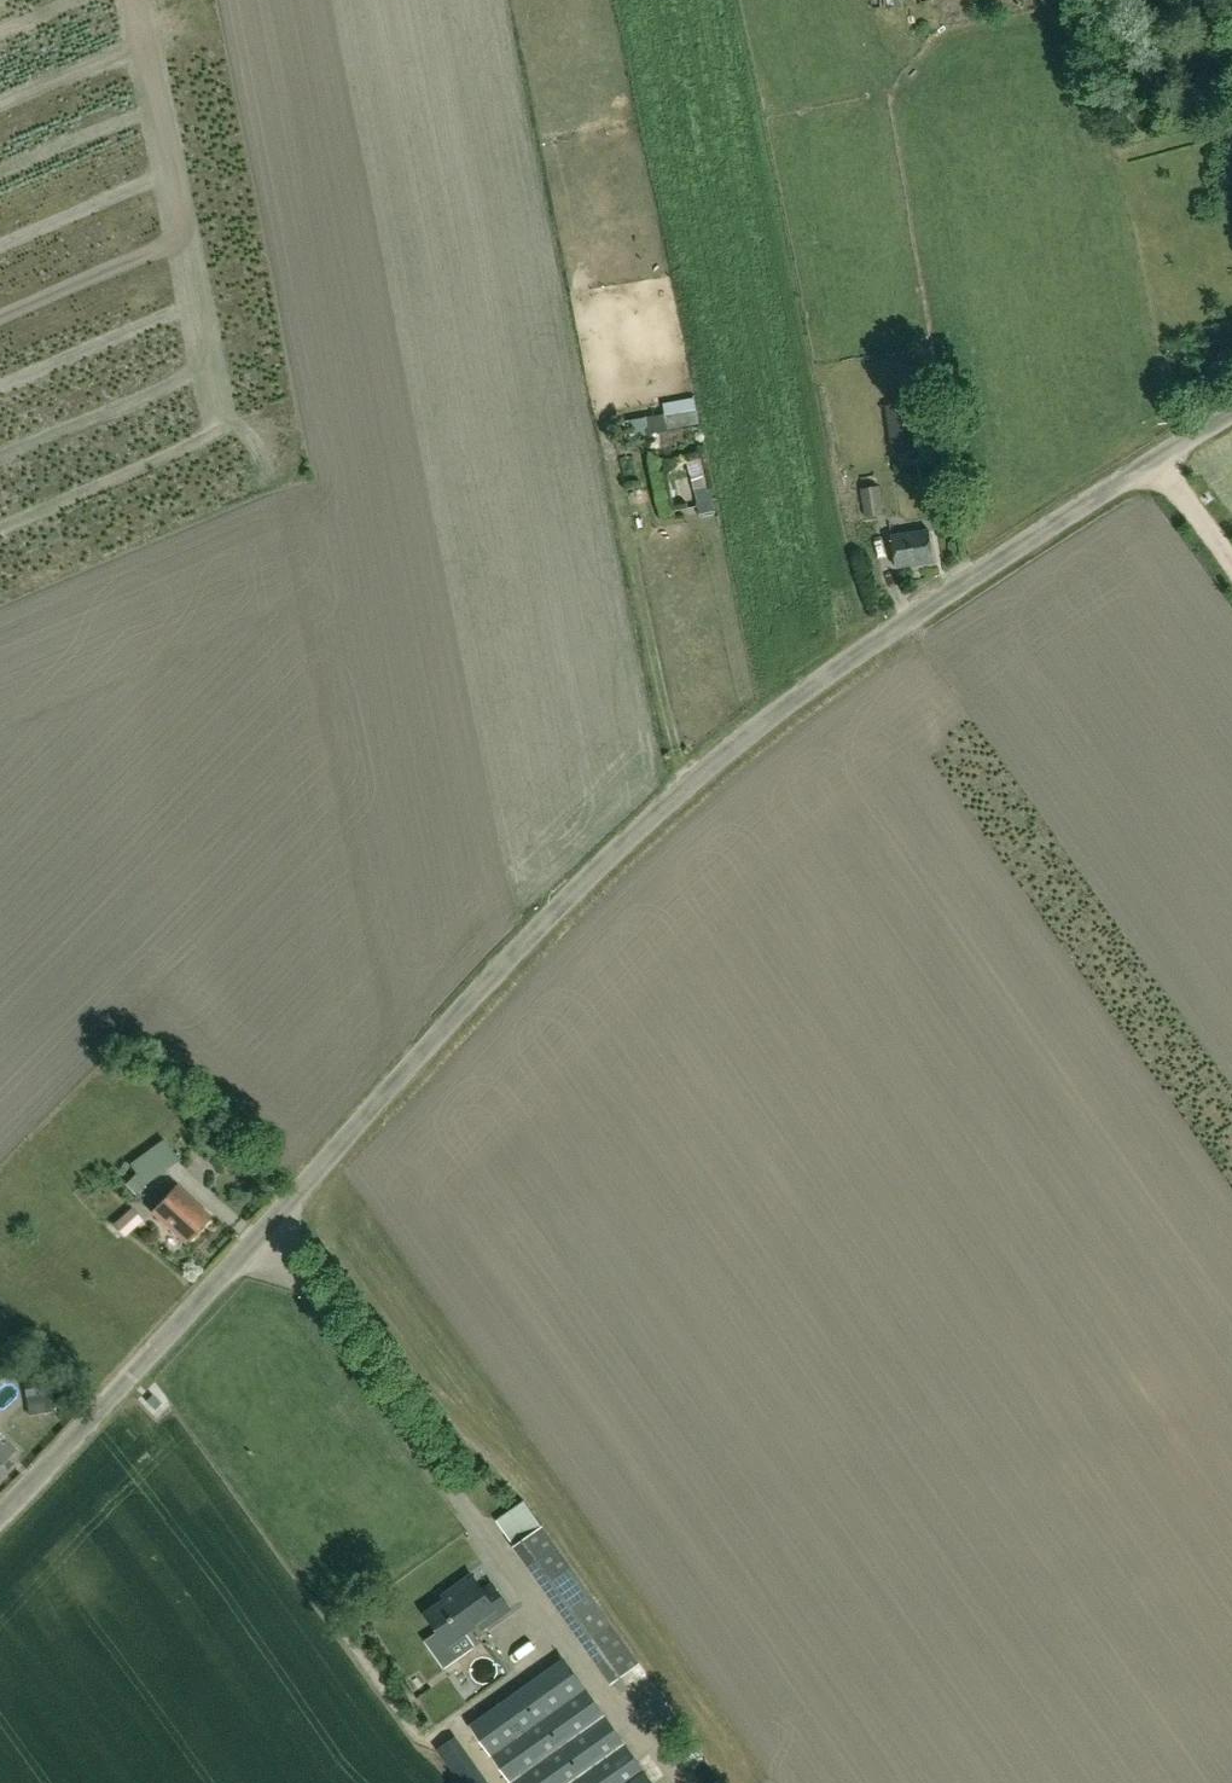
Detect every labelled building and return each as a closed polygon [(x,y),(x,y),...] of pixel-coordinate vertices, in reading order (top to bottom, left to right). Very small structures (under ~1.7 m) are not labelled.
[(886,409),(893,455),(907,453),(908,460),(927,456),(924,436),(919,436),(914,406),(886,409)] [(665,413),(622,422),(626,440),(668,432),(668,430),(692,425),(689,410),(665,414),(665,413)] [(692,475),(697,503),(699,514),(714,511),(712,501),(714,500),(711,486),(709,486),(707,472),(692,475)] [(884,515),(880,487),(857,491),(861,518),(884,515)] [(929,534),(892,540),(897,571),(934,565),(929,534)] [(144,1185),(178,1160),(162,1139),(138,1157),(139,1158),(129,1165),(144,1185)] [(209,1219),(177,1189),(153,1216),(185,1246),(209,1219)] [(131,1208),(113,1226),(123,1237),(136,1225),(140,1229),(146,1224),(131,1208)] [(24,1383),(27,1398),(52,1394),(66,1392),(63,1377),(24,1383)] [(11,1442),(2,1424),(0,1425),(0,1447),(11,1442)] [(0,1467),(0,1483),(15,1469),(8,1463),(2,1469),(1,1468),(0,1467)] [(541,1523),(511,1545),(610,1684),(640,1663),(541,1523)] [(485,1594),(473,1578),(453,1591),(457,1596),(428,1617),(450,1648),(498,1614),(501,1618),(510,1612),(494,1588),(485,1594)] [(456,1712),(503,1782),(650,1782),(642,1772),(626,1782),(641,1761),(607,1739),(616,1726),(595,1712),(551,1648),(456,1712)]
